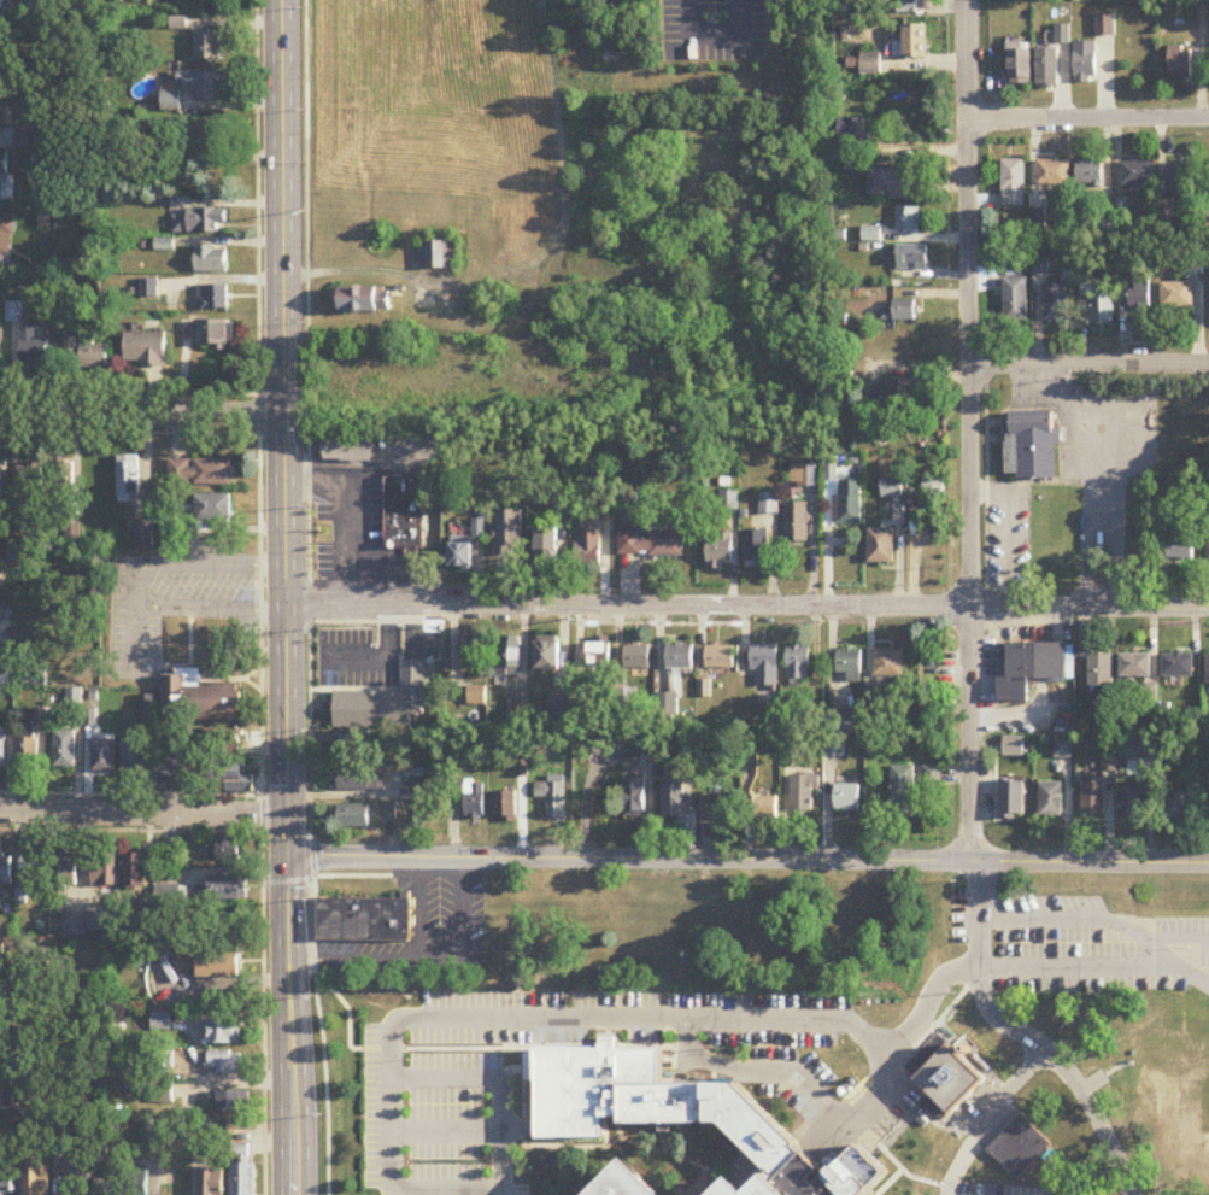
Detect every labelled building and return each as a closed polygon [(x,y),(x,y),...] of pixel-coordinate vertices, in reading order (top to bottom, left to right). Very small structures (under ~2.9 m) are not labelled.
[(903,1),(897,1),(897,15),(918,15),(918,0),(903,0),(903,1)] [(1096,37),(1114,37),(1114,17),(1096,17),(1096,37)] [(926,59),(926,28),(904,28),(904,59),(926,59)] [(196,62),(225,62),(225,35),(196,35),(196,62)] [(1075,44),(1075,84),(1097,84),(1097,44),(1075,44)] [(1169,48),(1169,79),(1191,79),(1191,48),(1169,48)] [(1037,87),(1058,87),(1058,50),(1037,50),(1037,87)] [(1009,51),(1009,86),(1032,86),(1032,51),(1009,51)] [(881,55),(861,54),(861,76),(880,76),(881,55)] [(196,101),(226,101),(226,74),(178,74),(178,93),(196,93),(196,101)] [(865,121),(839,121),(839,143),(865,143),(865,121)] [(224,122),(196,122),(196,157),(224,157),(224,122)] [(1103,159),(1078,159),(1078,188),(1103,188),(1103,159)] [(1025,208),(1025,161),(1002,161),(1002,208),(1025,208)] [(1037,186),(1070,186),(1070,161),(1037,161),(1037,186)] [(1152,163),(1120,163),(1120,188),(1152,188),(1152,163)] [(1167,192),(1196,192),(1196,166),(1167,166),(1167,192)] [(921,192),(921,171),(870,171),(870,200),(914,200),(914,192),(921,192)] [(897,208),(897,235),(920,235),(920,208),(897,208)] [(226,212),(174,212),(174,236),(226,236),(226,212)] [(1201,212),(1201,237),(1208,237),(1208,212),(1201,212)] [(11,274),(11,217),(0,217),(0,274),(11,274)] [(455,270),(455,244),(419,244),(419,270),(455,270)] [(195,274),(227,274),(227,248),(195,248),(195,274)] [(927,248),(897,248),(897,271),(927,271),(927,248)] [(1027,279),(1003,279),(1003,323),(1027,323),(1027,279)] [(1089,298),(1089,327),(1111,327),(1111,281),(1082,281),(1082,298),(1089,298)] [(1128,283),(1128,311),(1153,311),(1153,283),(1128,283)] [(1193,283),(1161,283),(1161,309),(1193,309),(1193,283)] [(1043,322),(1068,322),(1068,285),(1043,285),(1043,322)] [(228,311),(228,287),(199,287),(199,311),(228,311)] [(338,314),(391,314),(391,289),(338,289),(338,314)] [(881,322),(918,322),(918,303),(893,303),(893,310),(881,310),(881,322)] [(197,322),(197,351),(229,351),(229,322),(197,322)] [(21,367),(50,367),(50,342),(37,342),(37,329),(21,329),(21,367)] [(166,335),(126,335),(126,368),(166,368),(166,335)] [(79,370),(108,370),(108,346),(96,346),(96,339),(66,339),(66,360),(79,360),(79,370)] [(924,403),(924,381),(886,381),(886,403),(924,403)] [(1057,481),(1057,415),(1004,415),(1004,481),(1057,481)] [(374,435),(325,435),(325,462),(374,462),(374,435)] [(118,458),(118,502),(139,502),(139,458),(118,458)] [(170,487),(238,487),(238,461),(170,461),(170,487)] [(46,490),(46,464),(19,464),(19,490),(46,490)] [(52,465),(52,485),(72,485),(72,465),(52,465)] [(818,467),(798,467),(798,488),(818,488),(818,467)] [(881,499),(902,499),(902,478),(881,478),(881,499)] [(385,549),(420,549),(420,479),(385,479),(385,549)] [(924,497),(943,497),(942,479),(924,479),(924,497)] [(860,525),(860,482),(838,482),(838,525),(860,525)] [(1175,507),(1175,492),(1159,492),(1159,507),(1175,507)] [(231,495),(196,495),(196,524),(231,524),(231,495)] [(777,495),(758,495),(758,515),(777,515),(777,495)] [(554,516),(567,516),(567,497),(554,497),(554,516)] [(807,504),(784,505),(784,547),(807,546),(807,504)] [(600,567),(600,511),(579,511),(579,567),(600,567)] [(494,557),(522,557),(522,512),(494,512),(494,557)] [(153,523),(128,523),(128,536),(137,536),(137,548),(153,548),(153,523)] [(558,530),(535,530),(535,567),(558,567),(558,530)] [(867,565),(893,565),(893,530),(867,530),(867,565)] [(683,558),(682,531),(644,532),(644,531),(618,532),(619,560),(683,558)] [(743,533),(743,567),(767,567),(767,533),(743,533)] [(708,536),(708,570),(732,570),(732,536),(708,536)] [(1166,561),(1192,561),(1192,537),(1166,537),(1166,561)] [(451,571),(473,571),(473,546),(451,546),(451,571)] [(9,622),(9,604),(0,604),(0,622),(9,622)] [(460,668),(482,668),(482,637),(467,637),(467,640),(460,640),(460,668)] [(497,677),(520,677),(520,642),(497,642),(497,677)] [(536,673),(560,673),(560,643),(536,643),(536,673)] [(601,643),(585,643),(585,668),(601,668),(601,643)] [(998,680),(999,704),(1029,703),(1029,682),(1068,682),(1067,646),(1002,647),(1002,680),(998,680)] [(667,671),(693,671),(693,647),(667,647),(667,671)] [(777,647),(752,647),(752,687),(777,687),(777,647)] [(649,670),(649,648),(625,648),(625,670),(649,670)] [(705,648),(705,669),(733,669),(733,648),(705,648)] [(809,648),(786,648),(786,688),(809,688),(809,648)] [(837,652),(837,676),(847,676),(847,684),(862,684),(862,652),(837,652)] [(874,652),(874,679),(906,679),(906,652),(874,652)] [(1150,656),(1120,656),(1120,679),(1150,679),(1150,656)] [(1162,679),(1193,679),(1193,656),(1162,656),(1162,679)] [(1112,657),(1089,657),(1089,695),(1112,695),(1112,657)] [(334,729),(426,729),(425,662),(401,662),(402,693),(334,694),(334,729)] [(202,686),(202,674),(162,675),(163,723),(242,722),(242,686),(202,686)] [(486,705),(486,688),(469,689),(470,706),(486,705)] [(678,716),(678,696),(660,696),(660,716),(678,716)] [(826,712),(826,734),(859,734),(859,712),(826,712)] [(54,769),(75,769),(75,733),(54,733),(54,769)] [(366,737),(337,738),(338,766),(367,765),(366,737)] [(636,755),(653,755),(653,737),(636,737),(636,755)] [(1024,758),(1024,738),(1003,738),(1003,758),(1024,758)] [(38,740),(18,740),(18,767),(38,767),(38,740)] [(241,740),(204,740),(204,758),(241,758),(241,740)] [(1053,760),(1072,760),(1072,740),(1053,740),(1053,760)] [(1126,740),(1126,762),(1148,762),(1148,740),(1126,740)] [(114,742),(94,742),(94,774),(114,774),(114,742)] [(123,774),(144,774),(144,742),(123,742),(123,774)] [(156,761),(156,783),(188,783),(188,761),(156,761)] [(254,778),(243,778),(243,765),(208,765),(208,793),(254,793),(254,778)] [(913,814),(913,768),(891,768),(891,814),(913,814)] [(940,769),(924,769),(924,784),(940,784),(940,769)] [(383,792),(382,778),(363,779),(363,774),(338,774),(339,793),(383,792)] [(1023,821),(1023,775),(1000,775),(1000,821),(1023,821)] [(815,777),(790,777),(791,816),(815,816),(815,777)] [(1104,779),(1082,779),(1082,819),(1104,819),(1104,779)] [(645,780),(624,780),(624,819),(645,819),(645,780)] [(405,800),(424,800),(424,782),(405,782),(405,800)] [(1061,817),(1061,784),(1039,784),(1039,817),(1061,817)] [(485,785),(465,785),(465,821),(485,821),(485,785)] [(835,785),(835,813),(860,813),(860,785),(835,785)] [(1125,787),(1125,819),(1148,819),(1148,787),(1125,787)] [(494,793),(494,825),(516,825),(516,793),(494,793)] [(1196,795),(1172,795),(1172,824),(1196,824),(1196,795)] [(780,798),(748,798),(748,819),(780,819),(780,798)] [(731,800),(700,800),(700,821),(731,821),(731,800)] [(369,806),(338,806),(338,830),(369,830),(369,806)] [(209,863),(245,863),(245,841),(209,841),(209,863)] [(125,889),(147,889),(147,851),(125,851),(125,889)] [(0,855),(0,886),(12,886),(13,856),(0,855)] [(116,888),(116,855),(93,855),(93,888),(116,888)] [(46,856),(22,856),(22,887),(46,887),(46,856)] [(77,886),(77,856),(55,856),(55,898),(67,898),(67,886),(77,886)] [(209,877),(209,901),(247,901),(247,877),(209,877)] [(413,901),(317,901),(317,945),(413,945),(413,901)] [(65,938),(85,936),(83,915),(63,917),(65,938)] [(198,981),(241,981),(241,948),(178,949),(178,973),(198,972),(198,981)] [(10,983),(0,983),(0,1009),(10,1009),(10,983)] [(171,1032),(171,1015),(152,1015),(152,1032),(171,1032)] [(242,1047),(242,1023),(209,1023),(209,1047),(242,1047)] [(887,1168),(861,1194),(709,1194),(732,1172),(749,1188),(769,1166),(721,1118),(620,1120),(620,1113),(601,1114),(601,1135),(535,1135),(532,1135),(532,1125),(534,1125),(534,1079),(523,1079),(522,1053),(533,1053),(533,1044),(569,1044),(569,1045),(600,1045),(600,1041),(612,1041),(612,1045),(629,1045),(629,1047),(659,1047),(659,1079),(706,1079),(708,1079),(709,1079),(709,1078),(726,1078),(726,1079),(735,1079),(798,1141),(796,1142),(804,1149),(805,1148),(823,1165),(812,1176),(818,1181),(833,1167),(832,1166),(838,1160),(839,1161),(858,1141),(887,1168)] [(985,1078),(951,1044),(915,1080),(949,1114),(985,1078)] [(209,1075),(241,1075),(241,1054),(209,1054),(209,1075)] [(15,1093),(4,1093),(4,1085),(0,1085),(0,1108),(15,1108),(15,1093)] [(218,1114),(248,1114),(248,1094),(218,1094),(218,1114)] [(992,1151),(1013,1178),(1046,1151),(1024,1124),(992,1151)] [(232,1147),(231,1159),(247,1160),(247,1148),(232,1147)] [(627,1154),(669,1194),(589,1194),(588,1194),(627,1154)] [(84,1162),(61,1162),(61,1194),(84,1194),(84,1162)] [(25,1194),(49,1194),(49,1164),(25,1164),(25,1194)] [(14,1166),(0,1166),(0,1194),(14,1194),(14,1166)] [(254,1166),(230,1166),(230,1194),(254,1194),(254,1166)] [(200,1194),(223,1194),(223,1171),(200,1171),(200,1194)] [(151,1177),(127,1177),(127,1194),(151,1194),(151,1177)] [(96,1194),(120,1194),(120,1180),(96,1180),(96,1194)]
